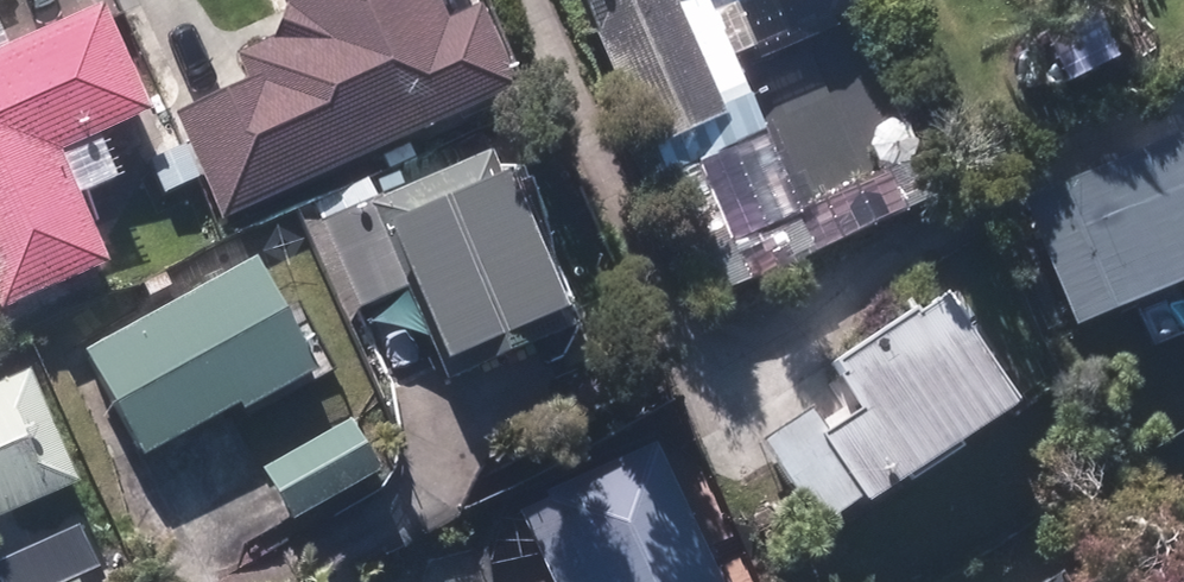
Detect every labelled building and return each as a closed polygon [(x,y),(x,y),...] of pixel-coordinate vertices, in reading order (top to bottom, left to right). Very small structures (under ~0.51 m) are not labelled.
[(229,215),(521,80),(484,1),(455,15),(448,0),(295,0),(305,22),(247,49),(259,75),(181,111),(229,215)] [(664,170),(766,123),(720,13),(749,0),(594,0),(664,170)] [(0,52),(0,280),(9,302),(117,256),(68,144),(158,106),(114,4),(0,52)] [(1084,319),(1183,275),(1183,131),(1030,198),(1084,319)] [(491,152),(378,194),(442,361),(567,313),(564,303),(511,167),(498,172),(491,152)] [(96,352),(151,449),(321,352),(265,255),(96,352)] [(871,485),(876,492),(1026,393),(955,287),(849,357),(879,401),(834,431),(818,407),(776,435),(828,513),(871,485)] [(87,475),(39,365),(0,382),(0,513),(87,475)] [(274,463),(303,512),(387,464),(358,414),(274,463)] [(665,438),(524,503),(560,581),(734,581),(665,438)] [(9,581),(113,581),(85,522),(0,560),(0,564),(9,581)]
